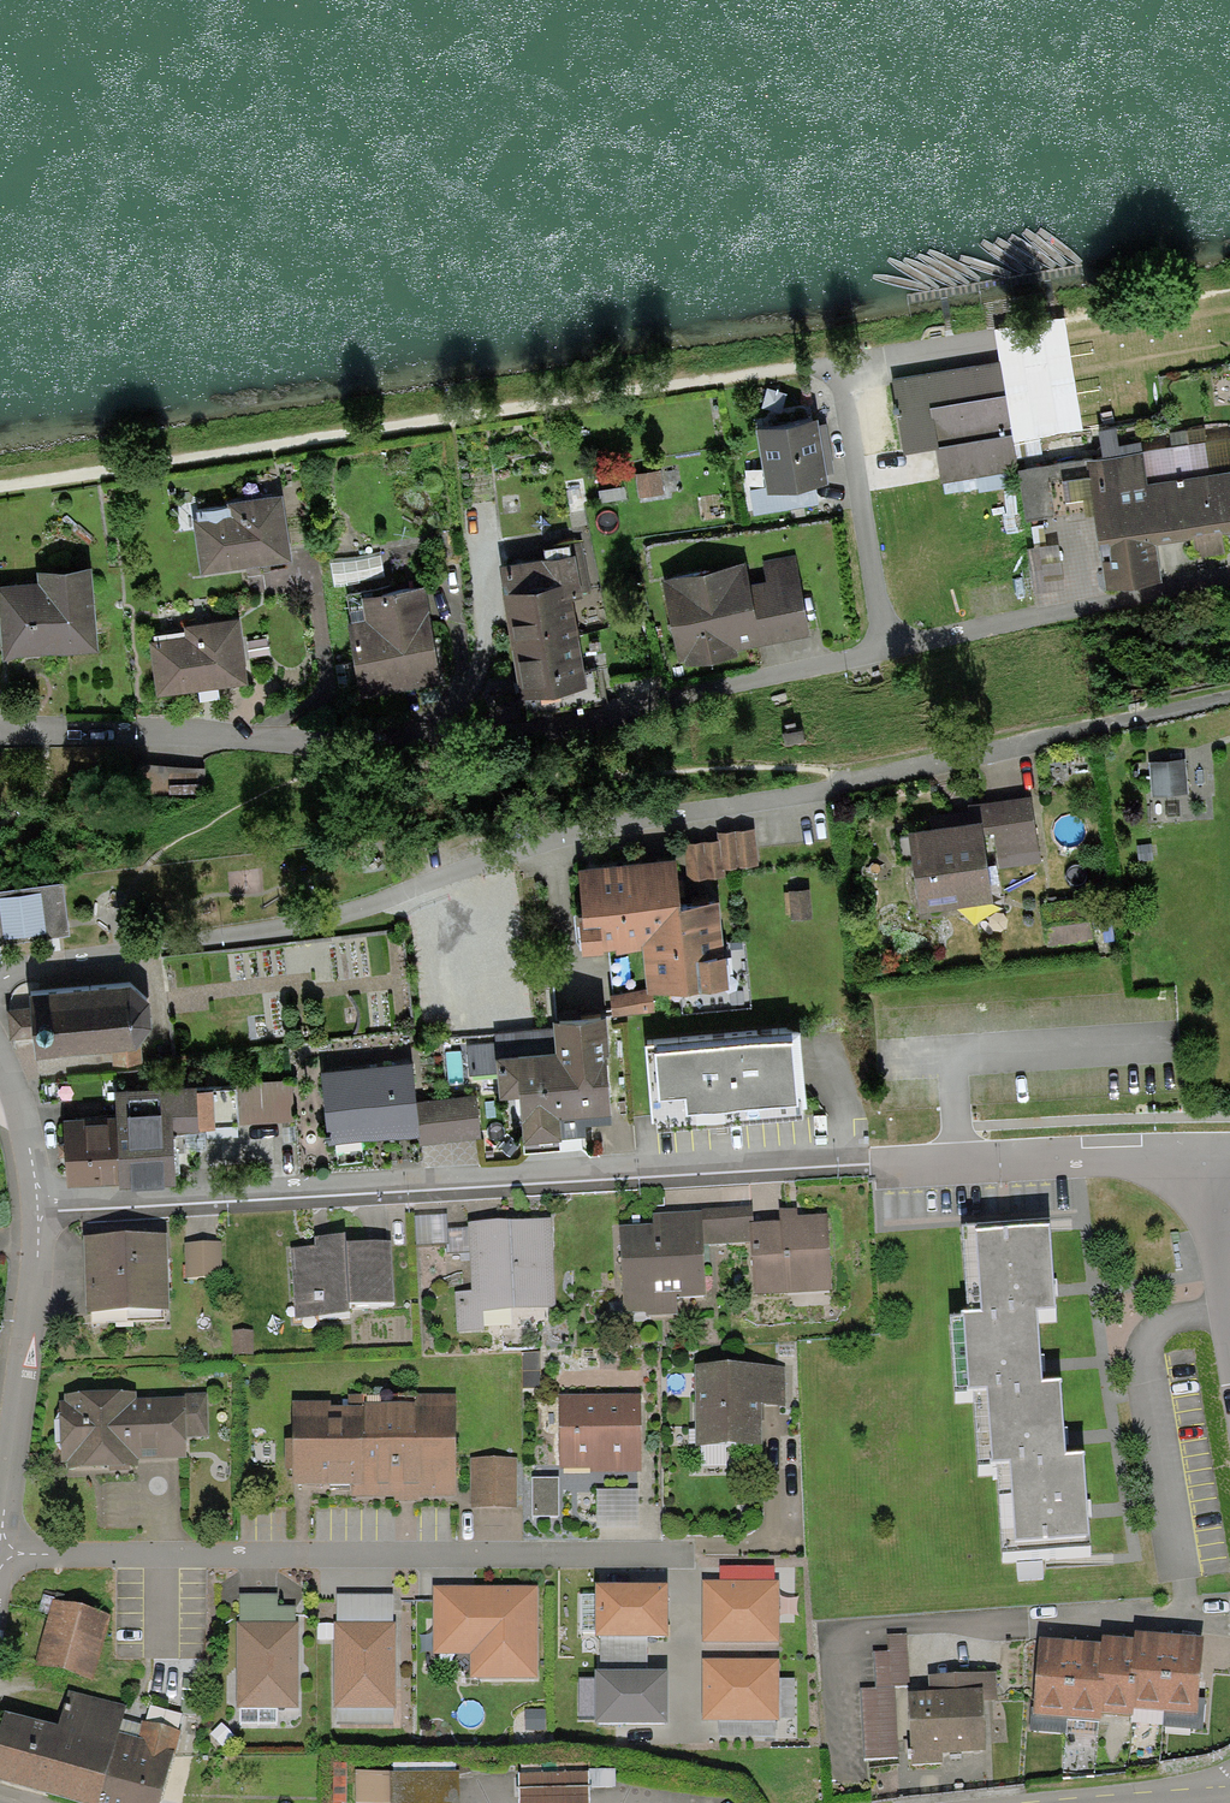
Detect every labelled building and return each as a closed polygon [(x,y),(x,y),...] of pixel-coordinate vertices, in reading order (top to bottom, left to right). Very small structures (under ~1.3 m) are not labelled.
[(942,484),(1018,470),(998,360),(891,379),(905,455),(936,450),(942,484)] [(817,420),(756,430),(766,488),(767,496),(816,489),(829,486),(817,420)] [(1170,433),(1172,448),(1207,443),(1204,428),(1170,433)] [(1099,431),(1103,458),(1142,452),(1141,443),(1118,446),(1115,429),(1099,431)] [(1086,461),(1088,477),(1098,543),(1100,543),(1107,592),(1162,584),(1156,545),(1196,540),(1199,559),(1225,556),(1222,535),(1229,534),(1229,439),(1207,443),(1172,448),(1142,452),(1103,458),(1086,461)] [(1088,477),(1086,461),(1018,471),(1025,521),(1054,517),(1049,483),(1088,477)] [(661,470),(635,474),(639,499),(665,495),(661,470)] [(818,505),(816,489),(767,496),(766,488),(749,491),(753,515),(818,505)] [(257,568),(292,563),(282,495),(227,504),(228,509),(197,513),(198,522),(194,522),(202,576),(257,568)] [(1029,550),(1036,594),(1064,590),(1058,545),(1029,550)] [(557,559),(499,568),(510,639),(518,684),(520,700),(587,690),(573,601),(581,600),(574,556),(557,559)] [(746,564),(663,581),(680,665),(686,664),(686,668),(738,658),(736,651),(811,636),(795,556),(763,562),(767,583),(750,586),(746,564)] [(381,557),(330,564),(334,589),(361,585),(360,581),(384,576),(381,557)] [(99,653),(92,569),(37,573),(38,585),(0,588),(0,616),(3,660),(52,656),(99,653)] [(388,587),(346,595),(351,625),(347,626),(362,705),(443,690),(429,616),(424,590),(390,597),(388,587)] [(248,685),(240,621),(184,628),(185,638),(149,642),(157,697),(212,690),(248,685)] [(1185,760),(1149,763),(1152,798),(1188,795),(1185,760)] [(138,764),(137,794),(203,798),(205,768),(138,764)] [(967,806),(970,825),(982,824),(984,836),(992,835),(997,869),(1040,864),(1031,798),(967,806)] [(942,829),(907,834),(918,915),(993,905),(984,836),(982,824),(970,825),(942,829)] [(716,834),(717,842),(685,845),(689,882),(726,878),(725,872),(758,868),(754,830),(716,834)] [(676,861),(578,870),(583,929),(580,929),(582,958),(610,955),(613,996),(610,996),(612,1017),(654,1013),(653,998),(730,991),(727,959),(724,959),(719,903),(680,907),(676,861)] [(0,893),(0,945),(69,937),(63,885),(0,893)] [(809,889),(789,891),(791,921),(812,920),(809,889)] [(1085,897),(1041,904),(1048,949),(1092,942),(1085,897)] [(129,989),(29,997),(30,1009),(7,1011),(10,1041),(33,1039),(34,1060),(112,1054),(112,1073),(142,1071),(141,1044),(151,1030),(149,1005),(129,989)] [(606,1019),(553,1023),(553,1029),(494,1034),(494,1043),(467,1046),(469,1077),(497,1075),(499,1101),(519,1100),(523,1146),(561,1143),(561,1141),(593,1138),(592,1127),(610,1126),(605,1059),(609,1059),(606,1019)] [(800,1033),(645,1047),(652,1124),(657,1124),(658,1133),(717,1128),(803,1121),(802,1110),(807,1109),(800,1033)] [(416,1102),(413,1065),(321,1073),(327,1146),(395,1140),(420,1138),(416,1102)] [(292,1082),(237,1084),(237,1090),(240,1127),(294,1124),(292,1082)] [(197,1089),(115,1093),(116,1120),(119,1186),(119,1190),(176,1187),(173,1135),(199,1133),(199,1132),(197,1094),(197,1089)] [(240,1127),(237,1090),(213,1091),(213,1093),(197,1094),(199,1132),(215,1131),(215,1128),(240,1127)] [(477,1097),(416,1102),(420,1138),(420,1145),(481,1140),(477,1097)] [(116,1120),(65,1121),(66,1159),(67,1188),(119,1186),(116,1120)] [(753,1222),(753,1207),(702,1208),(702,1211),(653,1212),(653,1224),(620,1225),(623,1312),(645,1312),(646,1315),(678,1314),(677,1296),(704,1296),(702,1244),(751,1242),(751,1222),(753,1222)] [(829,1213),(796,1214),(796,1207),(778,1207),(779,1221),(753,1222),(751,1222),(751,1242),(753,1294),(831,1291),(829,1213)] [(446,1214),(414,1215),(416,1245),(447,1243),(448,1243),(447,1228),(446,1214)] [(555,1306),(552,1218),(513,1220),(468,1221),(468,1227),(469,1252),(471,1291),(456,1292),(457,1331),(484,1330),(483,1308),(555,1306)] [(1050,1225),(976,1230),(981,1309),(968,1310),(962,1311),(962,1315),(951,1316),(956,1393),(973,1391),(978,1466),(996,1465),(1002,1552),(1090,1546),(1088,1511),(1083,1451),(1065,1453),(1064,1435),(1060,1380),(1042,1381),(1040,1363),(1037,1308),(1055,1307),(1054,1287),(1050,1225)] [(468,1227),(447,1228),(448,1243),(447,1243),(447,1253),(469,1252),(468,1227)] [(87,1312),(170,1310),(167,1232),(84,1235),(85,1257),(87,1312)] [(315,1245),(291,1248),(295,1318),(348,1310),(348,1303),(394,1302),(391,1240),(346,1241),(346,1233),(315,1236),(315,1245)] [(221,1239),(185,1241),(186,1276),(222,1275),(221,1239)] [(254,1331),(232,1330),(232,1356),(254,1356),(254,1331)] [(695,1444),(760,1445),(760,1420),(764,1420),(764,1411),(764,1403),(785,1403),(785,1365),(696,1364),(695,1444)] [(136,1391),(64,1394),(64,1401),(60,1401),(61,1462),(66,1462),(66,1468),(82,1467),(109,1467),(109,1470),(118,1470),(128,1470),(128,1466),(138,1466),(138,1458),(186,1457),(186,1437),(208,1436),(207,1393),(185,1394),(185,1396),(136,1398),(136,1391)] [(453,1498),(454,1394),(349,1394),(349,1402),(293,1402),(293,1485),(352,1485),(352,1497),(453,1498)] [(641,1472),(640,1394),(594,1394),(559,1394),(559,1468),(590,1468),(590,1472),(641,1472)] [(732,1445),(709,1447),(711,1467),(733,1465),(732,1445)] [(516,1506),(515,1458),(470,1458),(470,1506),(516,1506)] [(558,1478),(533,1478),(533,1517),(558,1516),(558,1478)] [(638,1489),(597,1489),(597,1526),(638,1526),(638,1489)] [(720,1580),(702,1580),(702,1612),(702,1641),(779,1642),(780,1581),(775,1581),(775,1567),(720,1567),(720,1580)] [(668,1583),(595,1583),(595,1595),(595,1632),(595,1636),(600,1636),(647,1637),(668,1636),(668,1609),(668,1583)] [(539,1679),(539,1586),(480,1586),(434,1586),(433,1653),(470,1653),(470,1678),(539,1679)] [(240,1593),(239,1621),(295,1622),(296,1606),(278,1605),(278,1593),(240,1593)] [(336,1593),(336,1622),(392,1622),(392,1594),(336,1593)] [(581,1632),(595,1632),(595,1595),(580,1595),(581,1632)] [(110,1613),(52,1598),(35,1663),(92,1678),(110,1613)] [(299,1622),(295,1622),(239,1621),(237,1621),(236,1708),(298,1709),(298,1669),(299,1622)] [(336,1622),(333,1622),(333,1709),(396,1708),(396,1655),(396,1621),(392,1622),(336,1622)] [(1134,1631),(1134,1638),(1130,1675),(1136,1676),(1133,1708),(1163,1711),(1171,1634),(1154,1632),(1134,1631)] [(906,1634),(888,1635),(888,1651),(873,1651),(875,1687),(875,1689),(894,1689),(894,1686),(909,1685),(906,1634)] [(1187,1636),(1171,1634),(1163,1711),(1197,1714),(1204,1637),(1187,1636)] [(1102,1635),(1101,1642),(1098,1678),(1103,1679),(1100,1714),(1132,1717),(1133,1708),(1136,1676),(1130,1675),(1134,1638),(1119,1636),(1102,1635)] [(600,1636),(600,1669),(646,1669),(647,1637),(600,1636)] [(1059,1638),(1039,1637),(1032,1714),(1066,1717),(1074,1639),(1059,1638)] [(1085,1640),(1074,1639),(1066,1717),(1099,1721),(1100,1714),(1103,1679),(1098,1678),(1101,1642),(1085,1640)] [(778,1658),(703,1659),(703,1699),(703,1720),(717,1720),(717,1736),(776,1736),(775,1719),(779,1719),(778,1658)] [(667,1696),(667,1669),(646,1669),(600,1669),(595,1669),(595,1679),(595,1720),(595,1723),(667,1723),(667,1696)] [(995,1672),(929,1674),(929,1691),(909,1691),(911,1764),(942,1763),(942,1751),(985,1750),(983,1701),(996,1700),(995,1672)] [(595,1720),(595,1679),(579,1679),(579,1719),(595,1720)] [(898,1757),(894,1689),(875,1689),(875,1687),(860,1687),(863,1759),(898,1757)] [(81,1802),(97,1802),(118,1730),(122,1718),(125,1706),(67,1690),(57,1725),(4,1710),(0,1725),(0,1780),(49,1794),(81,1802)] [(150,1705),(146,1721),(178,1730),(182,1714),(150,1705)] [(545,1709),(525,1709),(525,1730),(545,1730),(545,1709)] [(248,1713),(249,1729),(284,1728),(283,1712),(248,1713)] [(1173,1712),(1171,1729),(1209,1734),(1211,1717),(1173,1712)] [(142,1724),(122,1718),(118,1730),(139,1736),(142,1724)] [(97,1802),(160,1802),(180,1731),(178,1730),(146,1721),(143,1720),(142,1724),(139,1736),(118,1730),(97,1802)] [(332,1763),(333,1802),(347,1802),(346,1763),(332,1763)] [(390,1770),(356,1770),(356,1802),(389,1802),(390,1770)] [(459,1770),(390,1770),(389,1802),(459,1802),(459,1789),(459,1770)] [(589,1771),(520,1772),(520,1802),(589,1802),(589,1771)]
